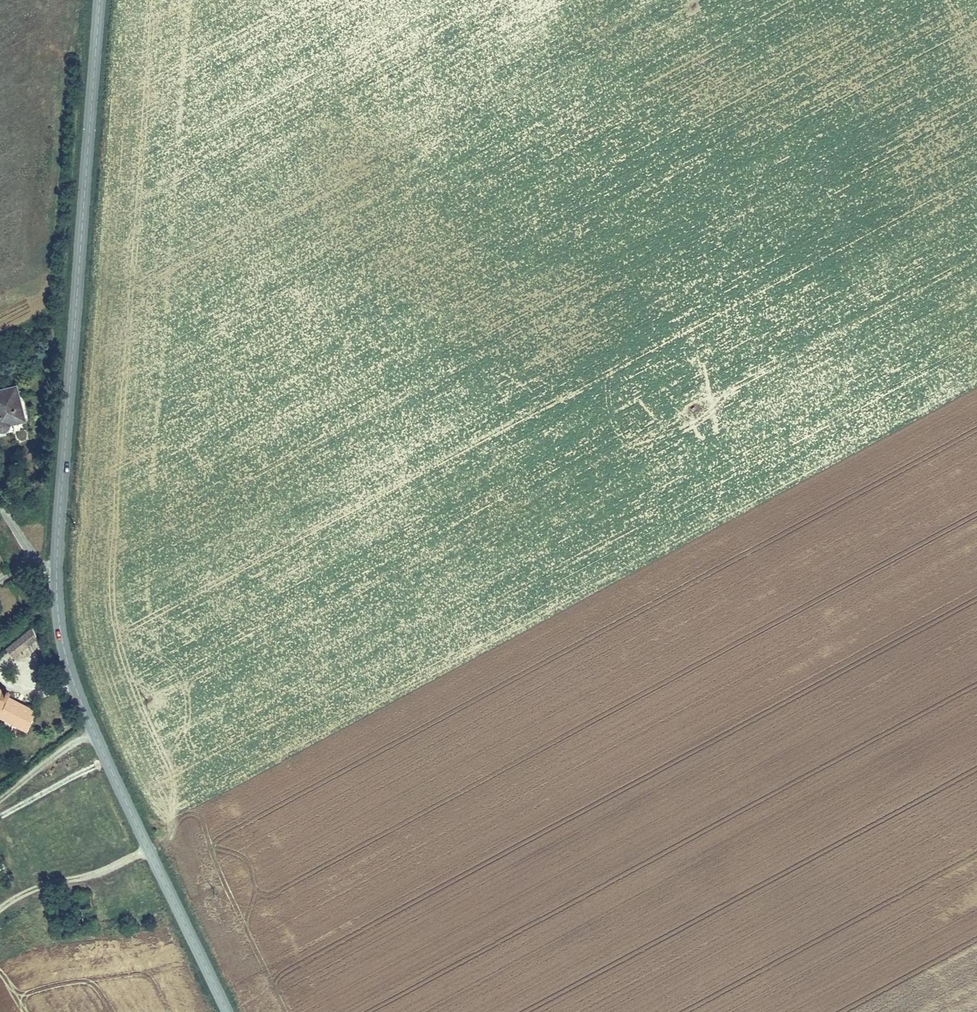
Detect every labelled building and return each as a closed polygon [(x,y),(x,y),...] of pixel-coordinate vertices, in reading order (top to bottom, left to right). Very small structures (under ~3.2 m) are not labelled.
[(0,386),(0,426),(2,427),(6,428),(9,428),(11,426),(13,424),(13,419),(14,418),(25,416),(17,382),(0,386)] [(30,627),(4,648),(12,659),(38,638),(30,627)] [(19,721),(19,724),(27,727),(35,705),(8,694),(2,708),(0,707),(0,713),(19,721)]
